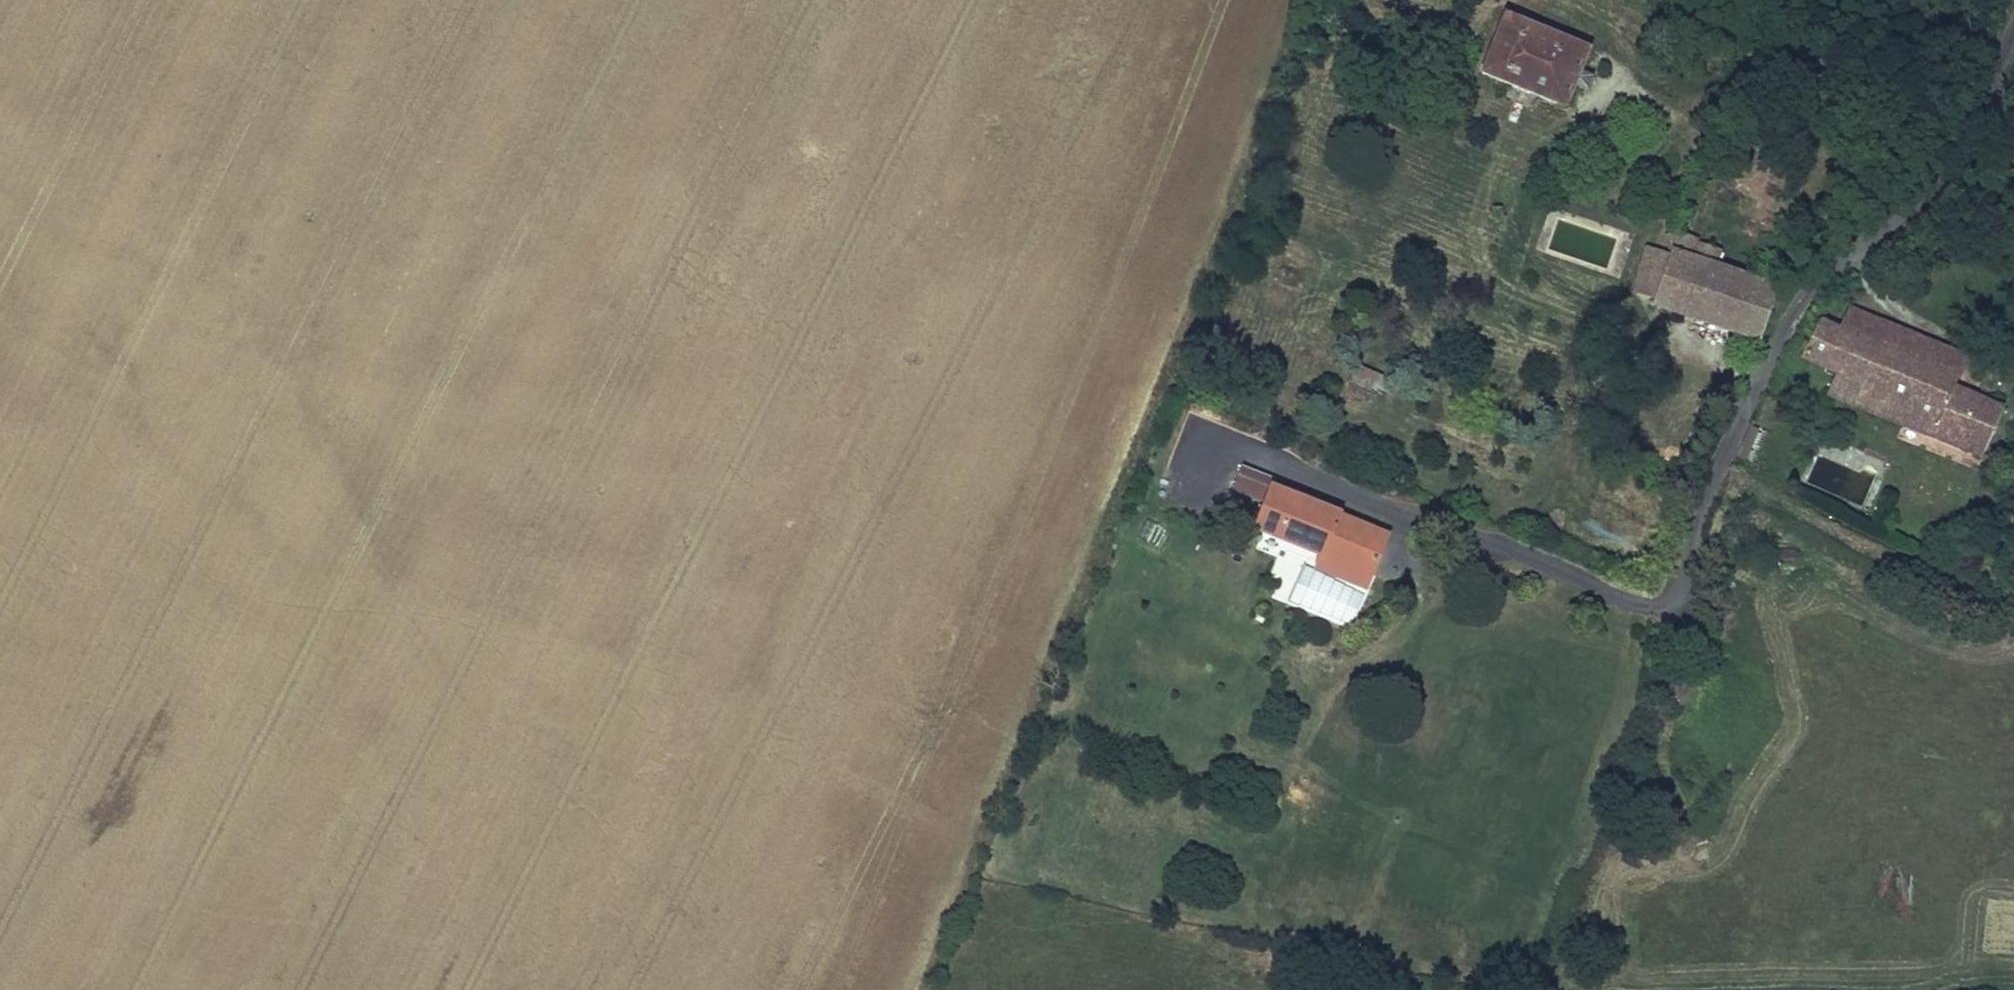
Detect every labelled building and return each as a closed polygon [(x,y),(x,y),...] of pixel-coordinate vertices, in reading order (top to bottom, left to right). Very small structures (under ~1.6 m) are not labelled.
[(1534,14),(1506,3),(1479,62),(1511,77),(1505,89),(1532,101),(1538,88),(1565,100),(1576,77),(1587,82),(1594,66),(1582,61),(1592,40),(1563,26),(1569,14),(1540,2),(1534,14)] [(1752,255),(1681,226),(1655,292),(1757,330),(1779,276),(1749,265),(1752,255)] [(1960,343),(1843,299),(1835,316),(1951,364),(1960,343)] [(1960,343),(1951,364),(1835,316),(1820,310),(1806,344),(1842,359),(1832,381),(1992,448),(2013,398),(2013,389),(1965,369),(1973,348),(1960,343)] [(1340,507),(1343,501),(1274,472),(1256,513),(1319,539),(1372,562),(1387,527),(1340,507)] [(1372,562),(1319,539),(1313,554),(1366,576),(1372,562)]
